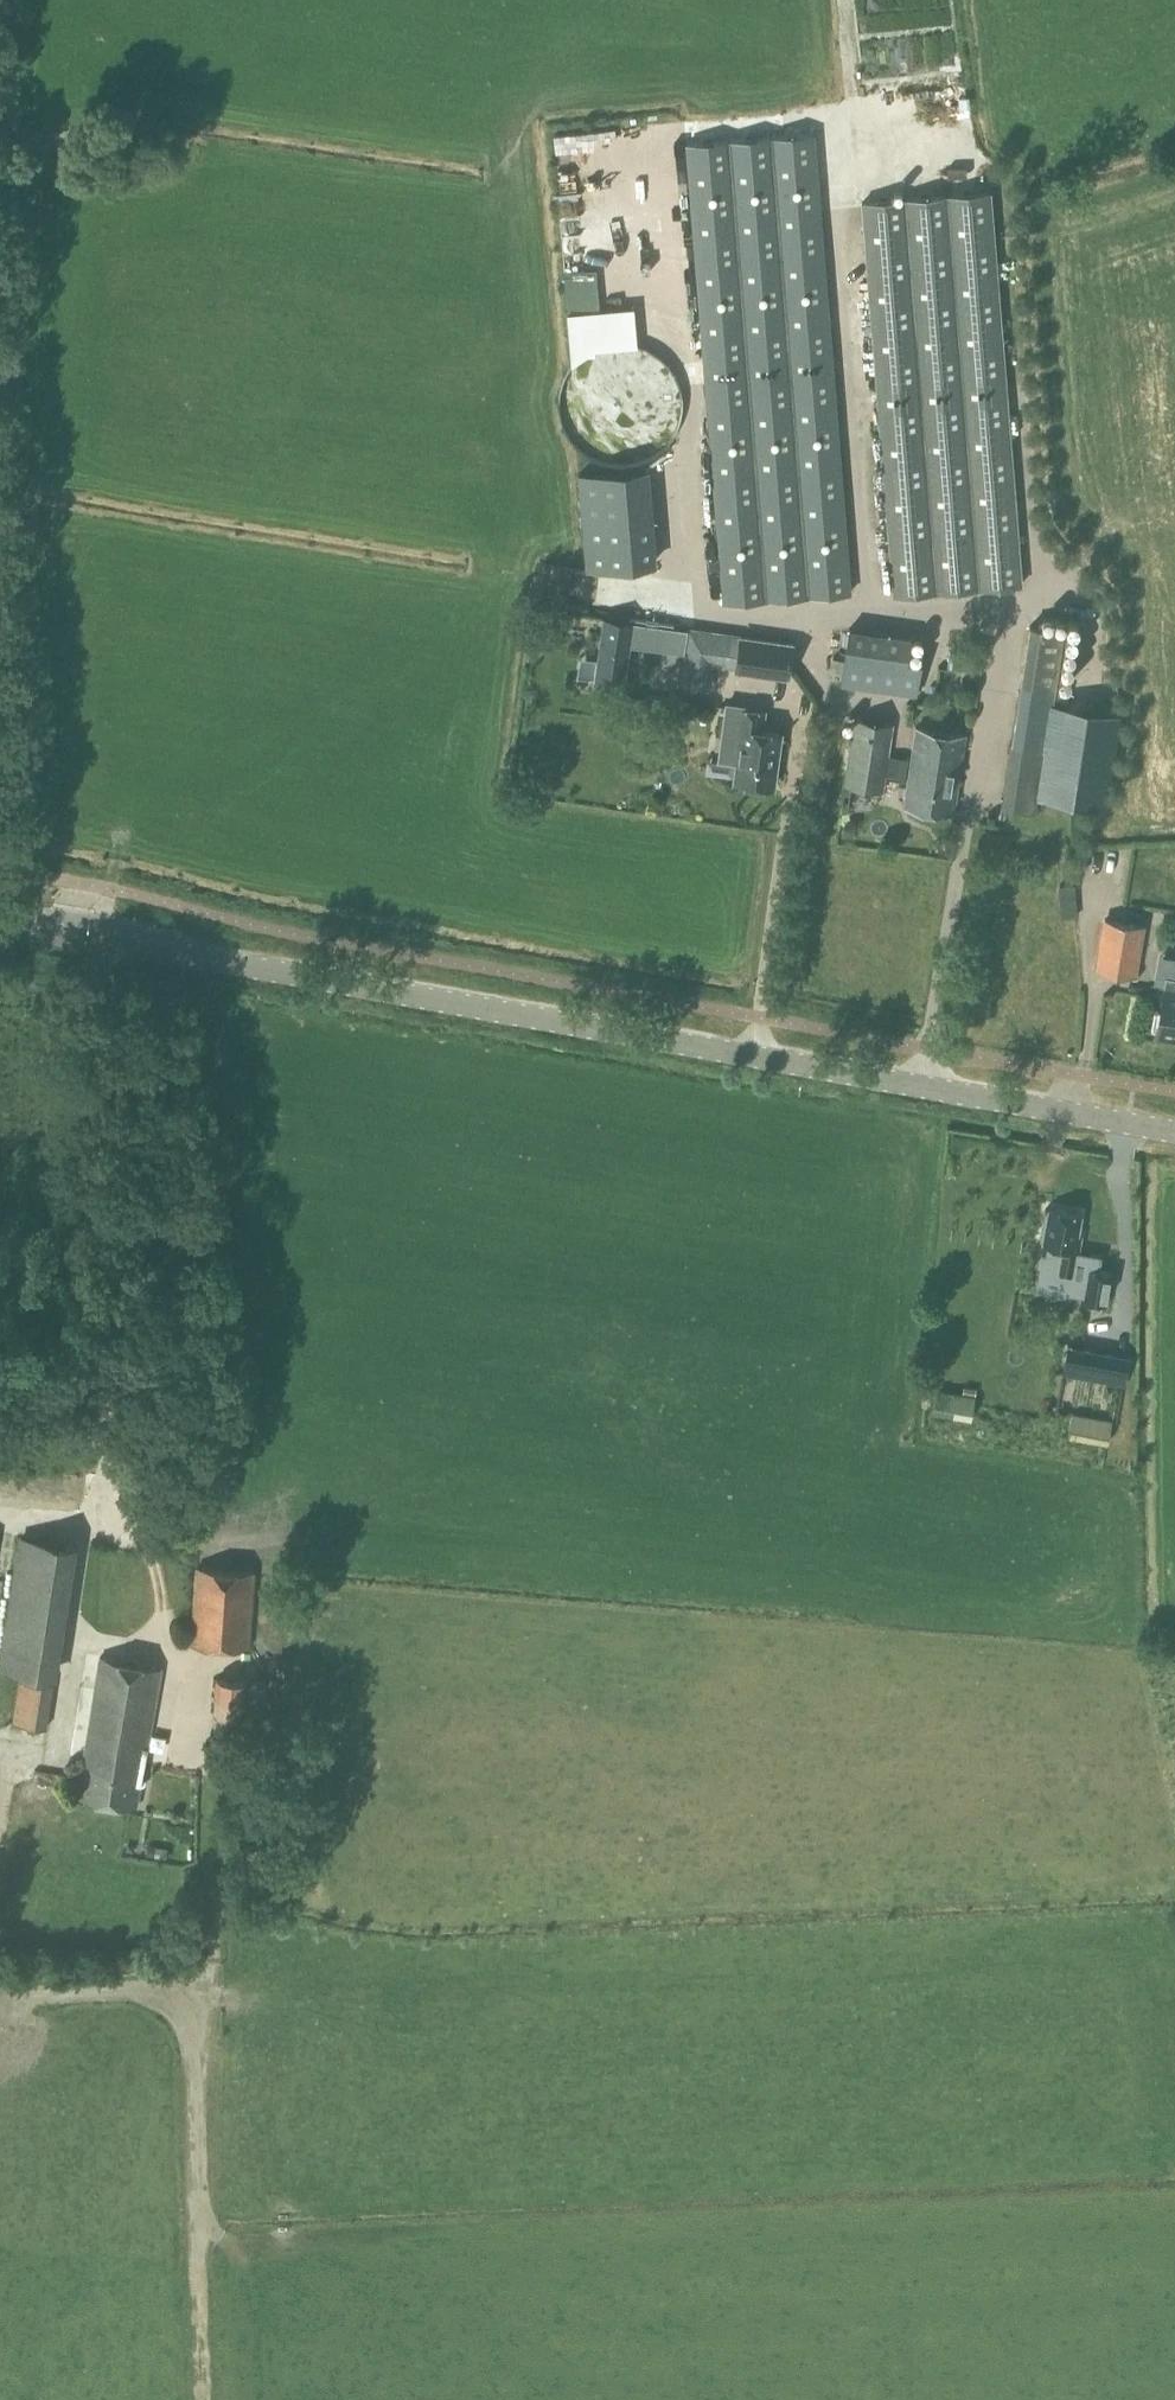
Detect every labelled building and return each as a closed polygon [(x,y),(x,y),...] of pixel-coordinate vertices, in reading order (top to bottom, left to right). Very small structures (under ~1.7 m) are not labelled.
[(687,144),(723,602),(851,592),(815,134),(687,144)] [(863,202),(894,594),(1022,584),(991,192),(863,202)] [(569,310),(600,308),(597,267),(565,270),(569,310)] [(585,567),(658,561),(650,465),(577,471),(585,567)] [(630,644),(633,620),(604,617),(596,680),(624,684),(630,644)] [(687,628),(633,620),(630,644),(684,651),(687,628)] [(712,690),(715,666),(735,668),(735,672),(789,679),(794,643),(740,635),(740,634),(687,626),(687,628),(684,651),(680,685),(712,690)] [(891,634),(872,631),(849,628),(841,686),(916,696),(925,639),(891,634)] [(1028,628),(1021,682),(1019,682),(1002,809),(1036,814),(1039,797),(1077,802),(1088,727),(1050,721),(1052,701),(1066,703),(1068,689),(1053,687),(1061,633),(1028,628)] [(1122,711),(1066,703),(1052,701),(1050,721),(1088,727),(1077,802),(1108,806),(1122,711)] [(737,761),(745,706),(727,704),(719,759),(737,761)] [(737,761),(734,786),(772,791),(780,733),(764,731),(767,709),(745,706),(737,761)] [(854,719),(844,785),(884,791),(894,724),(854,719)] [(916,728),(904,805),(954,813),(965,735),(916,728)] [(1103,917),(1097,948),(1093,969),(1137,977),(1145,925),(1103,917)] [(1152,1032),(1174,1035),(1174,975),(1161,973),(1155,1008),(1150,1008),(1147,1025),(1152,1027),(1152,1032)] [(1081,1212),(1051,1207),(1044,1243),(1062,1247),(1057,1275),(1074,1278),(1075,1273),(1085,1275),(1087,1266),(1090,1267),(1090,1260),(1077,1258),(1081,1234),(1078,1233),(1081,1212)] [(1110,1382),(1115,1354),(1083,1348),(1078,1376),(1110,1382)] [(971,1420),(975,1397),(937,1390),(932,1413),(971,1420)] [(1108,1445),(1112,1421),(1073,1415),(1069,1438),(1108,1445)] [(20,1536),(0,1661),(0,1670),(58,1679),(78,1545),(20,1536)] [(191,1644),(252,1649),(256,1571),(196,1567),(191,1644)] [(136,1808),(162,1668),(104,1657),(77,1797),(136,1808)] [(20,1677),(13,1723),(48,1729),(55,1683),(20,1677)] [(265,1718),(267,1681),(216,1677),(214,1713),(265,1718)] [(61,1788),(62,1775),(36,1770),(32,1782),(61,1788)]
